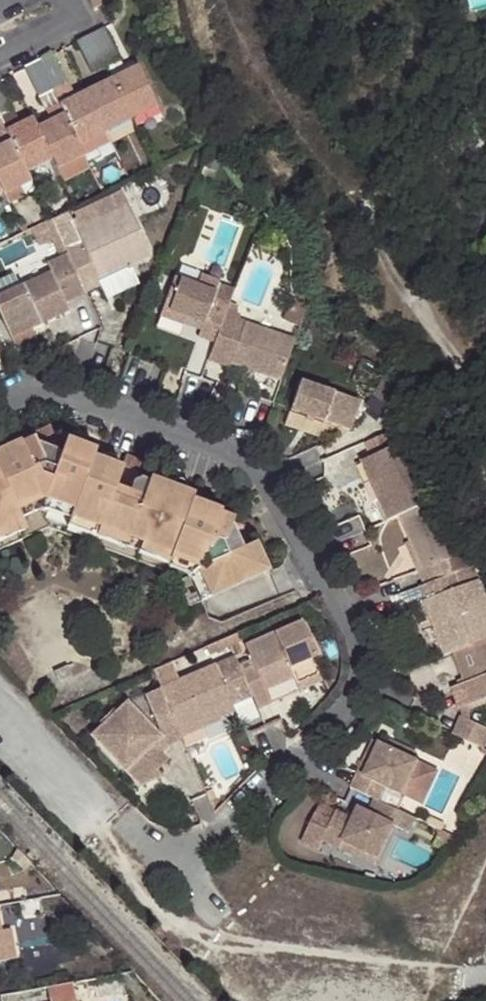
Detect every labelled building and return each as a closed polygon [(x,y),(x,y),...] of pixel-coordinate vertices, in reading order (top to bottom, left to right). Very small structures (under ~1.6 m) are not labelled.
[(117,56),(101,26),(74,39),(90,70),(117,56)] [(64,82),(50,52),(36,59),(23,65),(39,96),(52,89),(64,82)] [(136,65),(110,77),(130,117),(155,104),(136,65)] [(110,77),(84,90),(104,130),(130,117),(110,77)] [(72,96),(64,82),(52,89),(59,102),(72,96)] [(0,84),(0,119),(14,112),(0,84)] [(59,102),(65,113),(78,142),(104,130),(84,90),(72,96),(59,102)] [(19,122),(14,112),(0,119),(5,129),(19,122)] [(65,113),(37,127),(51,155),(56,166),(83,153),(78,142),(65,113)] [(5,129),(11,140),(25,168),(51,155),(37,127),(32,116),(19,122),(5,129)] [(0,145),(0,187),(3,192),(19,184),(30,179),(25,168),(11,140),(0,145)] [(24,194),(19,184),(3,192),(7,202),(24,194)] [(78,239),(64,246),(67,251),(85,289),(100,282),(97,277),(129,260),(149,251),(124,202),(72,228),(78,239)] [(64,246),(50,216),(40,221),(57,256),(67,251),(64,246)] [(57,256),(45,262),(48,270),(0,295),(0,317),(10,337),(30,327),(28,323),(39,318),(41,322),(69,309),(65,299),(85,289),(67,251),(57,256)] [(132,266),(129,260),(97,277),(100,282),(132,266)] [(195,284),(175,276),(160,313),(183,323),(186,315),(204,321),(201,329),(199,335),(214,341),(222,319),(226,307),(211,302),(220,279),(200,271),(195,284)] [(23,282),(21,274),(0,280),(0,289),(23,282)] [(183,323),(160,313),(155,325),(178,335),(183,323)] [(186,315),(183,323),(201,329),(204,321),(186,315)] [(30,327),(41,322),(39,318),(28,323),(30,327)] [(281,375),(293,336),(243,320),(241,325),(222,319),(214,341),(207,357),(228,364),(229,360),(281,375)] [(350,423),(359,393),(299,375),(291,406),(350,423)] [(364,440),(370,453),(397,441),(391,427),(390,429),(364,440)] [(32,491),(39,493),(68,504),(89,451),(91,445),(63,434),(57,450),(51,466),(37,461),(39,457),(32,443),(28,433),(16,438),(15,434),(0,441),(0,484),(8,502),(32,491)] [(361,457),(387,517),(398,512),(433,497),(442,493),(430,462),(421,465),(409,436),(397,441),(370,453),(361,457)] [(57,450),(32,443),(39,457),(37,461),(51,466),(57,450)] [(119,462),(89,451),(68,504),(65,511),(92,521),(124,532),(140,538),(170,550),(187,495),(190,488),(146,471),(135,500),(108,490),(119,462)] [(15,516),(8,502),(0,484),(0,523),(15,516)] [(15,516),(38,504),(39,493),(32,491),(8,502),(15,516)] [(38,504),(64,513),(65,511),(68,504),(39,493),(38,504)] [(217,506),(187,495),(170,550),(193,558),(197,566),(210,593),(267,567),(254,538),(238,545),(224,551),(218,540),(222,538),(228,524),(231,514),(217,509),(217,506)] [(423,583),(454,570),(448,556),(456,552),(433,497),(398,512),(421,565),(416,567),(423,583)] [(62,521),(88,530),(92,521),(65,511),(64,513),(62,521)] [(0,523),(0,536),(20,527),(15,516),(0,523)] [(119,542),(124,532),(92,521),(88,530),(119,542)] [(238,545),(228,524),(222,538),(218,540),(224,551),(238,545)] [(137,548),(167,560),(170,550),(140,538),(137,548)] [(184,566),(188,574),(197,566),(193,558),(170,550),(167,560),(184,566)] [(200,598),(210,593),(197,566),(188,574),(200,598)] [(478,577),(459,583),(454,570),(423,583),(420,584),(426,598),(434,595),(454,649),(485,637),(485,596),(478,577)] [(424,599),(446,652),(454,649),(434,595),(426,598),(424,599)] [(250,690),(258,706),(271,699),(266,686),(291,675),(294,680),(316,668),(310,654),(317,649),(302,616),(247,643),(251,655),(256,664),(241,671),(250,690)] [(224,634),(229,644),(244,637),(240,627),(224,634)] [(224,634),(207,642),(211,651),(229,644),(224,634)] [(454,649),(465,678),(459,681),(468,703),(485,696),(485,637),(454,649)] [(233,654),(161,686),(172,711),(179,727),(219,709),(234,702),(232,698),(250,690),(241,671),(237,662),(233,654)] [(237,662),(241,671),(256,664),(251,655),(237,662)] [(60,678),(75,671),(71,662),(56,668),(60,678)] [(316,668),(294,680),(298,688),(321,677),(316,668)] [(460,705),(468,703),(459,681),(452,684),(460,705)] [(172,711),(161,686),(146,693),(157,717),(172,711)] [(160,750),(168,742),(127,701),(116,710),(111,707),(98,719),(102,723),(92,734),(140,784),(166,776),(157,767),(167,757),(160,750)] [(179,727),(182,735),(221,717),(219,709),(179,727)] [(169,744),(184,738),(182,735),(179,727),(172,711),(157,717),(168,742),(169,744)] [(460,731),(467,715),(461,712),(454,728),(460,731)] [(485,743),(485,742),(485,724),(467,715),(460,731),(485,743)] [(377,734),(361,766),(366,768),(382,736),(377,734)] [(361,766),(353,782),(376,793),(384,797),(391,783),(405,789),(421,756),(382,736),(366,768),(361,766)] [(411,828),(418,813),(384,797),(376,793),(370,806),(360,801),(354,814),(339,807),(325,837),(342,845),(346,838),(381,854),(397,821),(411,828)] [(377,861),(381,854),(346,838),(342,845),(377,861)] [(3,959),(12,957),(8,929),(0,930),(0,941),(3,959)] [(70,980),(49,985),(52,1000),(74,1000),(70,980)]
